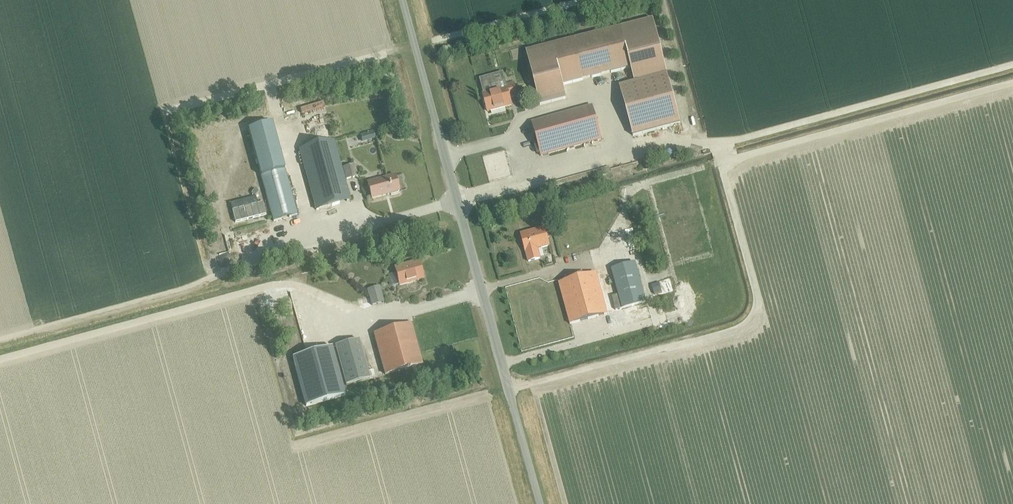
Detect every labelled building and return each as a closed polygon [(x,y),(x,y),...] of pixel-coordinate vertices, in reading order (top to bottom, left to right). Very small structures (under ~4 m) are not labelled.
[(653,20),(621,29),(631,67),(634,82),(667,74),(666,73),(653,20)] [(563,85),(631,67),(621,29),(527,52),(541,104),(553,101),(558,100),(566,98),(566,96),(563,85)] [(669,83),(667,74),(634,82),(619,86),(632,136),(669,126),(680,123),(669,83)] [(509,98),(517,96),(513,83),(505,85),(506,88),(483,94),(488,111),(511,105),(509,98)] [(541,156),(601,140),(592,105),(532,122),(541,156)] [(248,129),(261,176),(284,170),(287,169),(274,122),(248,129)] [(316,209),(350,200),(333,140),(299,149),(316,209)] [(570,169),(589,166),(588,157),(569,160),(570,169)] [(346,179),(358,175),(354,164),(343,167),(346,179)] [(519,166),(508,168),(511,182),(522,180),(519,166)] [(274,221),(297,215),(284,170),(261,176),(274,221)] [(521,175),(525,183),(532,179),(529,172),(521,175)] [(367,182),(371,198),(389,194),(391,195),(398,193),(398,191),(399,191),(395,175),(367,182)] [(262,202),(232,210),(235,222),(265,215),(262,202)] [(537,249),(549,245),(544,228),(521,234),(525,252),(526,252),(528,262),(540,258),(537,249)] [(399,285),(423,279),(418,261),(395,267),(399,285)] [(611,269),(619,296),(622,308),(645,302),(635,263),(611,269)] [(559,284),(562,296),(570,324),(607,314),(596,274),(559,284)] [(367,290),(369,296),(372,305),(383,302),(379,287),(367,290)] [(385,374),(422,364),(411,324),(374,334),(385,374)] [(346,385),(369,378),(359,340),(335,346),(346,385)] [(306,406),(345,395),(332,347),(293,358),(306,406)]
